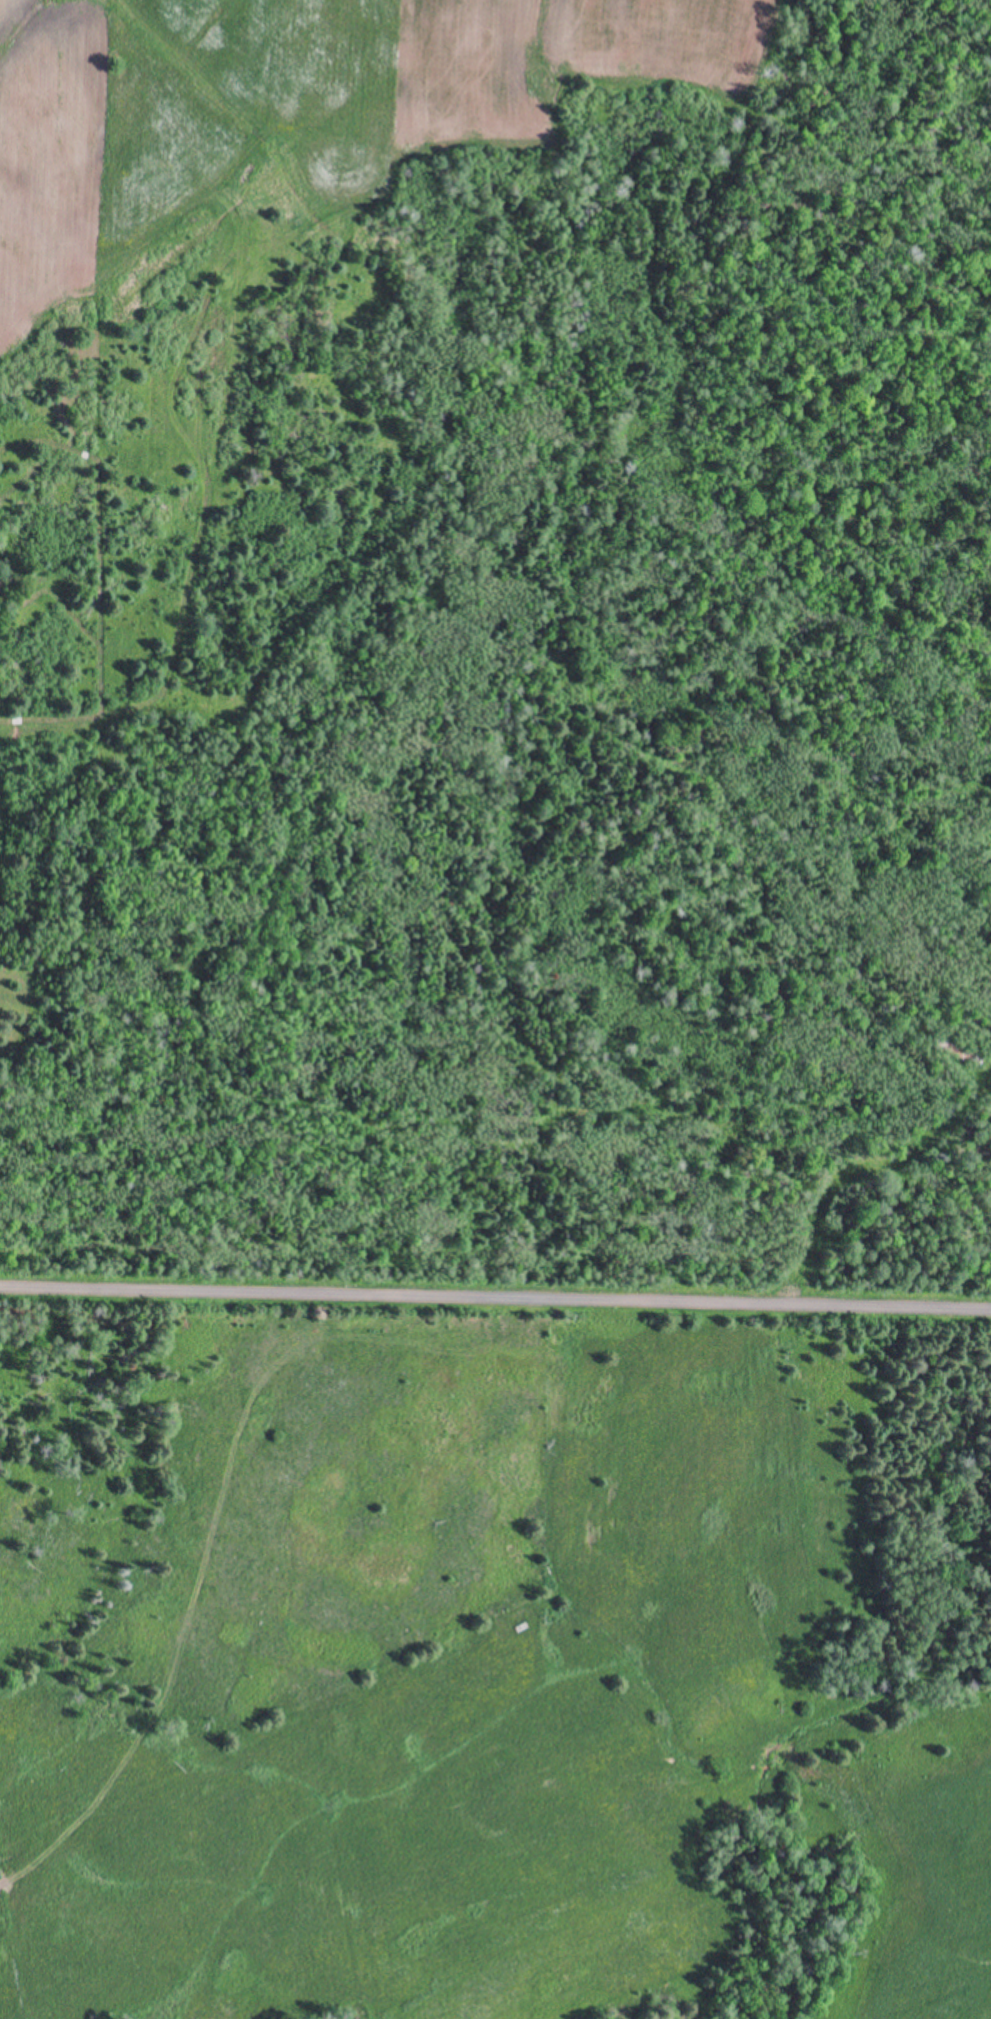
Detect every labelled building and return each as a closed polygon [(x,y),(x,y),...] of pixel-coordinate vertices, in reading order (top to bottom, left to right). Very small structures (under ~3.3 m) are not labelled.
[(932,1051),(980,1069),(984,1058),(937,1039),(932,1051)]
